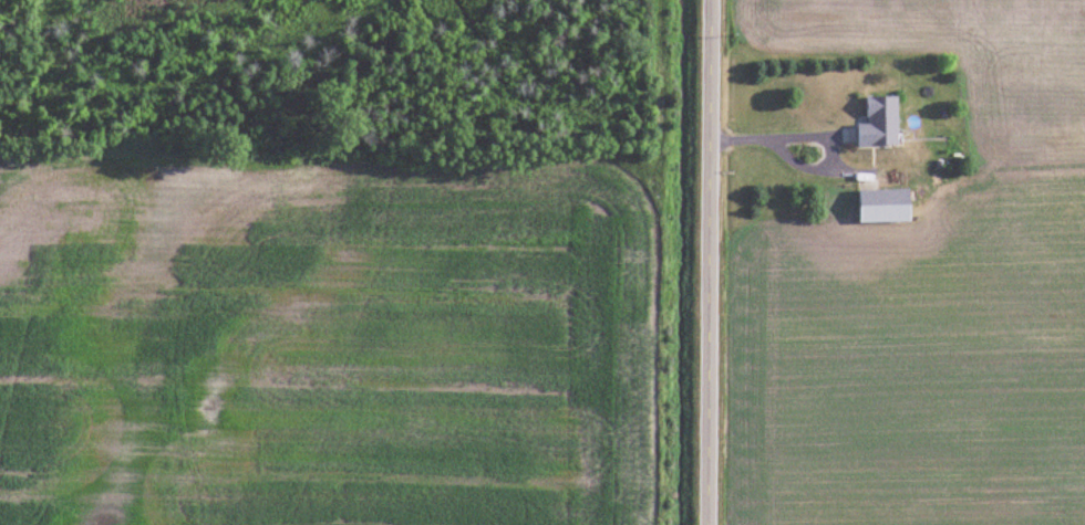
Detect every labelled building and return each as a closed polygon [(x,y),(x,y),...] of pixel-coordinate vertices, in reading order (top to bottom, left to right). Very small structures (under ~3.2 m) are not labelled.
[(859,145),(900,145),(900,96),(869,96),(869,123),(859,123),(859,145)] [(912,221),(912,189),(862,189),(862,221),(912,221)]
